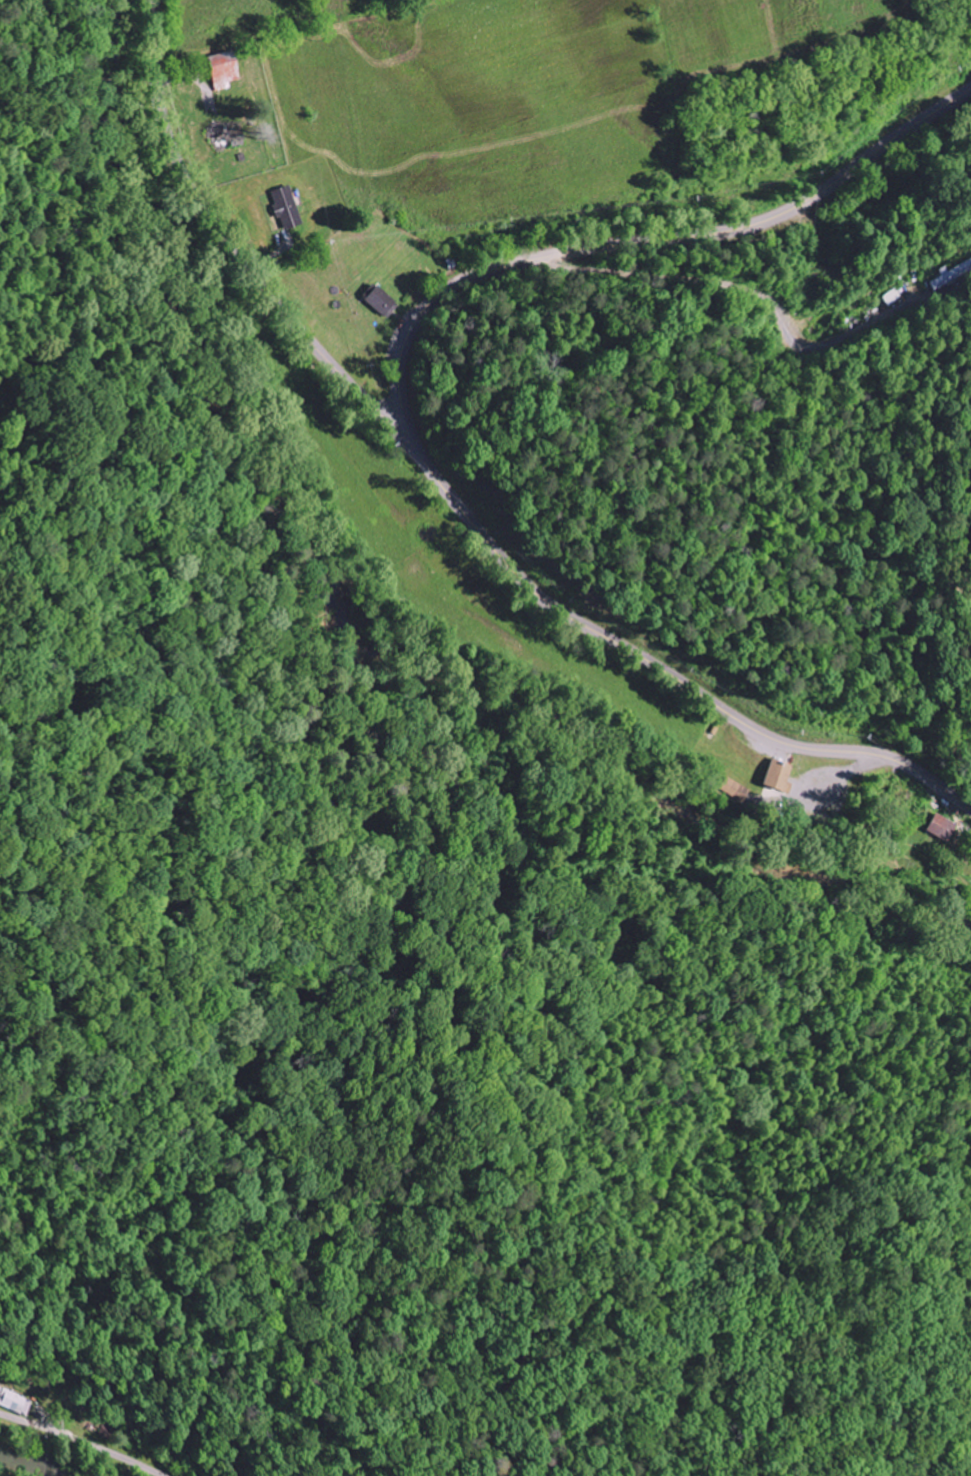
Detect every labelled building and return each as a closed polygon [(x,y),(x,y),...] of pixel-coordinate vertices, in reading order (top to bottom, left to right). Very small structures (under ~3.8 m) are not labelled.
[(231,82),(241,80),(236,51),(211,55),(216,91),(232,88),(231,82)] [(273,191),(278,206),(277,207),(285,231),(305,224),(291,185),(273,191)] [(943,266),(935,269),(938,277),(927,281),(930,288),(970,273),(970,260),(944,269),(943,266)] [(367,299),(389,319),(401,306),(379,285),(367,299)] [(790,782),(794,765),(771,760),(765,787),(792,793),(794,783),(790,782)] [(743,804),(751,791),(728,777),(720,790),(743,804)] [(927,832),(949,843),(958,825),(936,814),(927,832)] [(34,1398),(0,1389),(0,1395),(1,1395),(0,1400),(0,1407),(30,1415),(34,1398)]
